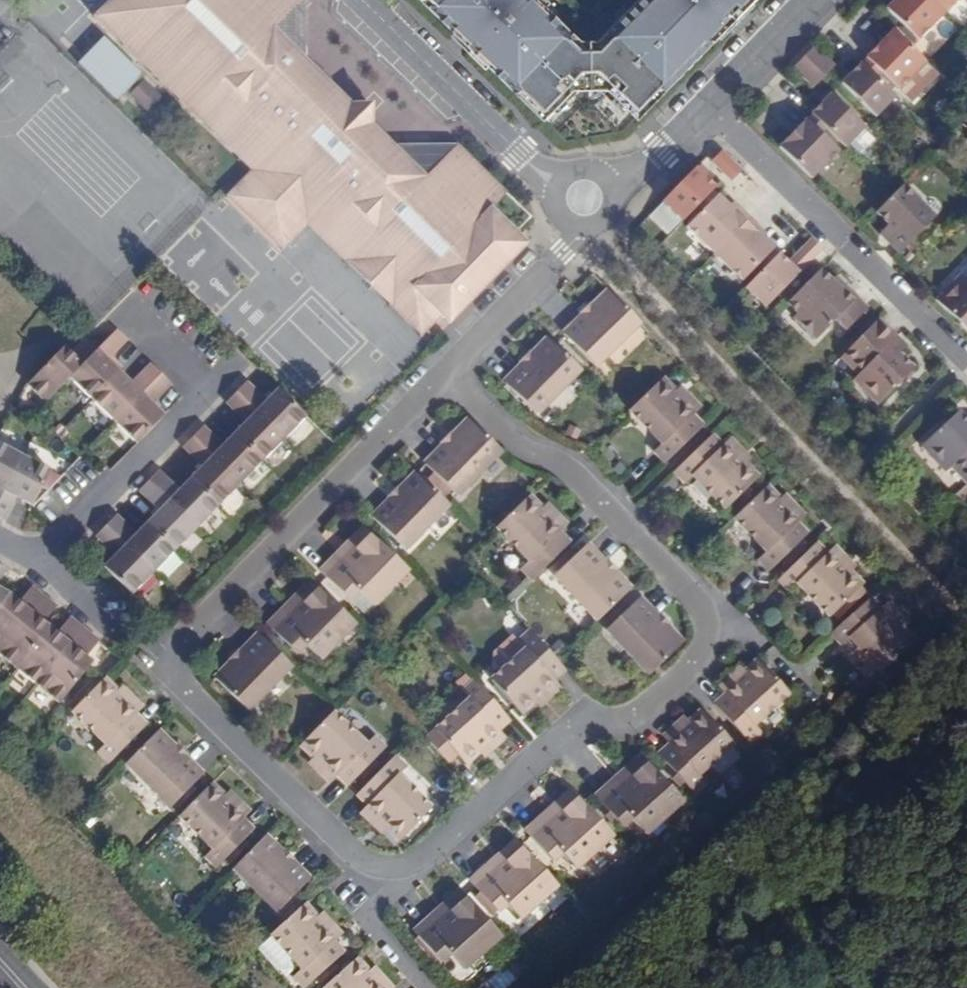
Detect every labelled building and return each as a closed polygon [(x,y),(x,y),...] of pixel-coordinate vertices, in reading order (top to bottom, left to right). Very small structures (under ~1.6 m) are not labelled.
[(200,120),(206,114),(166,74),(170,70),(152,53),(148,57),(115,25),(140,0),(110,0),(93,17),(200,120)] [(528,244),(521,237),(492,209),(507,193),(477,165),(457,145),(426,178),(373,125),(373,109),(367,103),(351,103),(273,28),(301,0),(155,0),(154,0),(140,0),(115,25),(148,57),(152,53),(170,70),(166,74),(206,114),(200,120),(248,168),(255,161),(258,164),(232,191),(256,214),(267,202),(276,210),(264,222),(288,245),(314,219),(318,223),(312,230),(336,252),(342,246),(350,255),(344,261),(393,309),(417,285),(425,294),(413,306),(420,312),(428,303),(450,324),(528,244)] [(424,5),(428,0),(460,31),(455,35),(489,68),(493,64),(519,89),(515,93),(540,118),(569,88),(608,89),(637,117),(639,116),(662,92),(657,88),(716,28),(720,32),(730,23),(717,10),(724,3),(737,15),(752,0),(649,0),(608,41),(604,37),(596,45),(580,45),(572,37),(568,42),(542,16),(547,12),(534,0),(419,0),(424,5)] [(428,0),(424,5),(455,35),(460,31),(428,0)] [(604,37),(608,41),(649,0),(640,0),(604,37)] [(932,0),(902,0),(890,13),(922,44),(949,16),(932,0)] [(949,16),(965,0),(932,0),(949,16)] [(724,3),(718,9),(717,10),(730,23),(730,22),(737,15),(724,3)] [(572,37),(547,12),(542,16),(568,42),(572,37)] [(662,92),(663,91),(720,32),(716,28),(657,88),(662,92)] [(925,62),(893,31),(866,58),(882,74),(898,90),(925,62)] [(102,33),(77,59),(116,97),(141,71),(102,33)] [(818,50),(814,47),(808,53),(804,58),(824,77),(834,67),(818,50)] [(824,77),(804,58),(797,64),(793,68),(797,72),(813,88),(824,77)] [(866,58),(861,64),(876,79),(882,74),(866,58)] [(493,64),(489,68),(515,93),(519,89),(493,64)] [(876,79),(861,64),(841,83),(875,117),(895,97),(876,79)] [(142,78),(128,92),(145,108),(158,94),(142,78)] [(831,94),(811,114),(827,130),(845,148),(865,128),(831,94)] [(806,120),(821,135),(827,130),(811,114),(806,120)] [(779,148),(811,179),(838,152),(821,135),(806,120),(779,148)] [(725,154),(722,152),(712,162),(727,177),(732,181),(739,174),(742,171),(725,154)] [(696,168),(662,203),(682,222),(698,206),(714,190),(716,188),(696,168)] [(893,195),(875,214),(887,226),(894,232),(884,241),(899,255),(935,217),(903,185),(893,195)] [(714,190),(698,206),(703,211),(719,195),(714,190)] [(283,251),(288,245),(264,222),(276,210),(267,202),(256,214),(232,191),(227,197),(255,224),(283,251)] [(687,227),(715,254),(746,222),(719,195),(703,211),(687,227)] [(746,222),(715,254),(742,281),(759,265),(774,249),(746,222)] [(894,232),(887,226),(878,235),(884,241),(894,232)] [(805,268),(822,249),(818,245),(812,239),(794,257),(805,268)] [(336,252),(344,261),(350,255),(342,246),(336,252)] [(774,249),(759,265),(764,270),(779,254),(774,249)] [(764,270),(746,288),(765,308),(799,274),(779,254),(764,270)] [(931,296),(966,331),(966,255),(953,269),(956,271),(931,296)] [(821,269),(787,304),(797,314),(793,319),(815,341),(835,321),(846,331),(868,308),(856,297),(847,288),(840,281),(837,285),(821,269)] [(413,319),(420,312),(413,306),(425,294),(417,285),(393,309),(421,336),(426,332),(413,319)] [(595,367),(640,323),(608,291),(591,308),(592,308),(584,316),(583,315),(563,334),(595,367)] [(91,311),(95,314),(109,300),(105,297),(91,311)] [(580,312),(583,315),(584,316),(592,308),(591,308),(588,304),(580,312)] [(890,345),(897,336),(879,319),(843,355),(861,372),(858,376),(853,381),(878,406),(914,368),(900,354),(890,345)] [(70,378),(92,400),(120,372),(108,361),(127,341),(117,331),(97,350),(70,378)] [(908,347),(897,336),(890,345),(900,354),(908,347)] [(580,370),(548,338),(531,355),(532,356),(524,365),(523,364),(504,383),(536,414),(580,370)] [(27,385),(46,403),(70,378),(97,350),(85,339),(70,353),(62,362),(56,356),(27,385)] [(64,348),(56,356),(62,362),(70,353),(64,348)] [(532,356),(531,355),(528,352),(520,360),(523,364),(524,365),(532,356)] [(843,355),(840,359),(858,376),(861,372),(843,355)] [(120,372),(92,400),(115,422),(161,375),(151,364),(131,384),(120,372)] [(161,375),(115,422),(137,444),(165,416),(152,404),(172,385),(161,375)] [(664,465),(701,429),(691,417),(694,415),(673,394),(661,381),(628,412),(661,445),(653,453),(664,465)] [(266,401),(247,382),(236,393),(284,439),(306,417),(278,389),(266,401)] [(673,394),(694,415),(699,409),(679,388),(673,394)] [(284,439),(236,393),(226,404),(246,422),(234,434),(262,461),(284,439)] [(960,411),(923,447),(948,473),(953,468),(957,465),(966,475),(966,418),(960,411)] [(457,496),(501,451),(469,420),(452,437),(453,438),(445,446),(444,445),(425,464),(457,496)] [(262,461),(234,434),(223,445),(203,426),(193,437),(240,483),(262,461)] [(441,442),(444,445),(445,446),(453,438),(452,437),(449,434),(441,442)] [(191,478),(219,506),(240,483),(193,437),(182,448),(202,467),(191,478)] [(721,449),(710,438),(672,474),(684,485),(692,477),(724,511),(756,479),(744,466),(724,446),(721,449)] [(729,441),(724,446),(744,466),(749,461),(729,441)] [(23,457),(0,445),(0,499),(23,457)] [(5,523),(17,498),(32,506),(50,472),(23,457),(0,499),(0,520),(5,523)] [(966,482),(966,475),(957,465),(953,468),(966,482)] [(149,481),(197,528),(219,506),(191,478),(180,490),(159,471),(149,481)] [(449,505),(416,473),(399,490),(401,492),(392,500),(392,499),(373,518),(405,549),(449,505)] [(147,523),(175,550),(197,528),(149,481),(139,492),(159,511),(147,523)] [(401,492),(399,490),(396,487),(388,496),(392,499),(392,500),(401,492)] [(779,500),(767,487),(734,519),(766,552),(758,559),(769,571),(807,535),(796,524),(799,520),(779,500)] [(534,579),(570,543),(560,532),(563,530),(543,509),(530,495),(498,527),(531,561),(523,568),(534,579)] [(785,495),(779,500),(799,520),(805,516),(785,495)] [(543,509),(563,530),(568,524),(548,503),(543,509)] [(106,526),(153,572),(175,550),(147,523),(136,534),(116,516),(106,526)] [(132,595),(153,572),(106,526),(96,537),(115,556),(104,567),(132,595)] [(369,532),(364,527),(340,551),(345,556),(369,532)] [(345,556),(340,551),(320,572),(344,595),(352,587),(372,606),(393,584),(388,579),(403,564),(369,532),(345,556)] [(598,621),(631,590),(614,572),(613,573),(605,565),(606,564),(587,544),(554,576),(598,621)] [(826,555),(816,544),(778,580),(790,592),(797,584),(830,617),(833,614),(858,589),(862,586),(850,573),(830,552),(826,555)] [(835,547),(830,552),(850,573),(855,568),(835,547)] [(613,573),(614,572),(617,569),(609,561),(606,564),(605,565),(613,573)] [(393,584),(408,570),(403,564),(388,579),(393,584)] [(316,586),(311,581),(288,605),(293,610),(316,586)] [(45,596),(32,586),(19,602),(11,612),(2,604),(0,606),(0,651),(45,596)] [(293,610),(288,605),(268,625),(291,649),(300,640),(320,660),(341,638),(335,633),(350,618),(316,586),(293,610)] [(2,604),(8,594),(0,589),(0,603),(2,604)] [(858,589),(833,614),(838,619),(864,594),(858,589)] [(8,594),(2,604),(11,612),(19,602),(8,594)] [(17,669),(43,637),(36,632),(44,623),(57,606),(45,596),(0,651),(0,655),(17,669)] [(623,613),(617,607),(604,620),(610,627),(607,630),(650,675),(683,643),(666,626),(665,627),(657,619),(658,618),(639,599),(631,606),(630,607),(623,613)] [(848,638),(880,673),(914,644),(901,630),(882,608),(879,611),(869,600),(830,634),(841,645),(848,638)] [(625,601),(617,607),(623,613),(630,607),(625,601)] [(882,608),(901,630),(907,625),(888,603),(882,608)] [(665,627),(666,626),(669,623),(661,615),(658,618),(657,619),(665,627)] [(43,637),(17,669),(36,684),(83,627),(70,618),(57,634),(49,643),(43,637)] [(335,633),(341,638),(355,623),(350,618),(335,633)] [(36,632),(43,637),(50,628),(44,623),(36,632)] [(83,627),(36,684),(59,703),(85,672),(78,667),(86,657),(99,641),(83,627)] [(50,628),(43,637),(49,643),(57,634),(50,628)] [(554,680),(565,669),(557,660),(531,631),(520,642),(519,642),(526,650),(504,669),(491,681),(521,714),(535,702),(557,683),(554,680)] [(291,666),(259,634),(242,651),(243,653),(235,661),(234,660),(215,679),(248,710),(291,666)] [(504,669),(526,650),(519,642),(514,636),(495,653),(495,659),(504,669)] [(243,653),(242,651),(239,648),(231,656),(234,660),(235,661),(243,653)] [(78,667),(85,672),(93,663),(86,657),(78,667)] [(714,705),(748,743),(760,733),(753,726),(788,694),(758,660),(744,673),(723,692),(726,695),(714,705)] [(723,692),(744,673),(739,667),(718,686),(723,692)] [(104,679),(72,711),(106,744),(96,754),(107,765),(146,725),(135,715),(138,712),(117,692),(104,679)] [(498,730),(509,720),(475,682),(464,691),(471,699),(435,731),(456,754),(465,764),(479,752),(501,733),(498,730)] [(562,688),(557,683),(535,702),(540,708),(562,688)] [(117,692),(138,712),(143,706),(122,686),(117,692)] [(332,713),(301,744),(314,758),(334,778),(338,775),(348,785),(384,749),(373,738),(366,746),(332,713)] [(733,749),(735,747),(705,713),(691,725),(670,745),(672,748),(661,758),(670,769),(686,785),(695,797),(707,786),(700,779),(714,766),(733,749)] [(670,745),(691,725),(686,720),(665,740),(670,745)] [(158,731),(126,763),(171,807),(202,774),(183,756),(182,757),(174,749),(175,748),(158,731)] [(426,739),(447,762),(456,754),(435,731),(426,739)] [(506,739),(501,733),(479,752),(484,758),(506,739)] [(178,745),(175,748),(174,749),(182,757),(183,756),(186,752),(178,745)] [(743,760),(733,749),(714,766),(723,778),(743,760)] [(646,760),(642,755),(616,778),(621,783),(646,760)] [(393,757),(357,794),(368,805),(365,808),(386,828),(399,841),(431,808),(397,775),(404,768),(393,757)] [(334,778),(314,758),(309,763),(329,783),(334,778)] [(645,835),(668,815),(663,809),(678,795),(646,760),(621,783),(616,778),(596,797),(602,804),(618,822),(626,814),(645,835)] [(681,789),(686,785),(670,769),(666,772),(681,789)] [(225,796),(211,783),(180,816),(214,849),(207,856),(217,867),(225,859),(243,840),(253,830),(242,819),(245,817),(225,796)] [(577,795),(572,790),(546,813),(551,818),(577,795)] [(230,791),(225,796),(245,817),(251,811),(230,791)] [(575,869),(598,849),(593,844),(608,830),(577,795),(551,818),(546,813),(526,831),(548,856),(557,848),(575,869)] [(668,815),(683,801),(678,795),(663,809),(668,815)] [(618,822),(602,804),(597,808),(613,826),(618,822)] [(386,828),(365,808),(360,813),(381,833),(386,828)] [(598,849),(613,836),(608,830),(593,844),(598,849)] [(282,853),(265,836),(233,868),(278,912),(310,880),(290,861),(289,862),(281,854),(282,853)] [(243,840),(225,859),(230,864),(248,846),(243,840)] [(521,845),(516,840),(491,862),(495,868),(521,845)] [(519,920),(542,899),(537,894),(552,880),(521,845),(495,868),(491,862),(470,882),(492,906),(501,898),(519,920)] [(285,849),(282,853),(281,854),(289,862),(290,861),(294,857),(285,849)] [(542,899),(557,886),(552,880),(537,894),(542,899)] [(465,895),(460,890),(435,913),(439,918),(465,895)] [(464,969),(486,949),(481,944),(496,930),(465,895),(439,918),(435,913),(414,932),(436,956),(445,949),(464,969)] [(318,917),(305,903),(272,933),(304,969),(296,976),(306,987),(314,979),(333,962),(344,952),(334,941),(337,938),(318,917)] [(324,912),(318,917),(337,938),(343,934),(324,912)] [(486,949),(501,935),(496,930),(481,944),(486,949)] [(368,973),(356,959),(323,987),(382,987),(368,973)] [(333,962),(314,979),(319,984),(338,968),(333,962)] [(382,987),(392,987),(373,968),(368,973),(382,987)]
